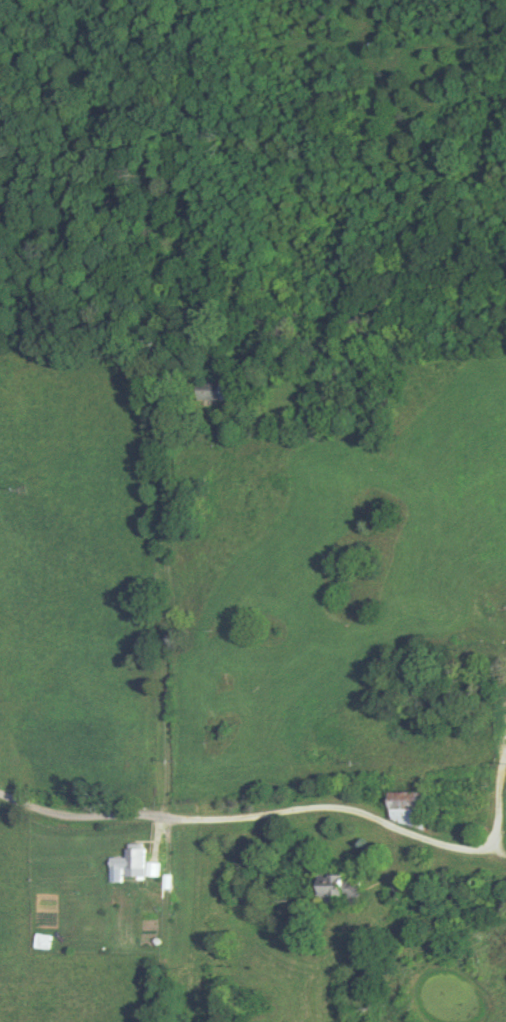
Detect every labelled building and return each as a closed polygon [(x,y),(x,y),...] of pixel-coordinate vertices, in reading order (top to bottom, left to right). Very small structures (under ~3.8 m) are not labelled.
[(194,400),(228,400),(228,379),(194,379),(194,400)] [(420,807),(420,791),(385,791),(385,807),(420,807)] [(156,875),(156,863),(143,863),(142,847),(124,847),(124,857),(108,857),(108,882),(123,882),(122,876),(156,875)] [(313,875),(313,897),(358,897),(358,875),(313,875)] [(33,948),(49,949),(50,934),(34,933),(33,948)]
